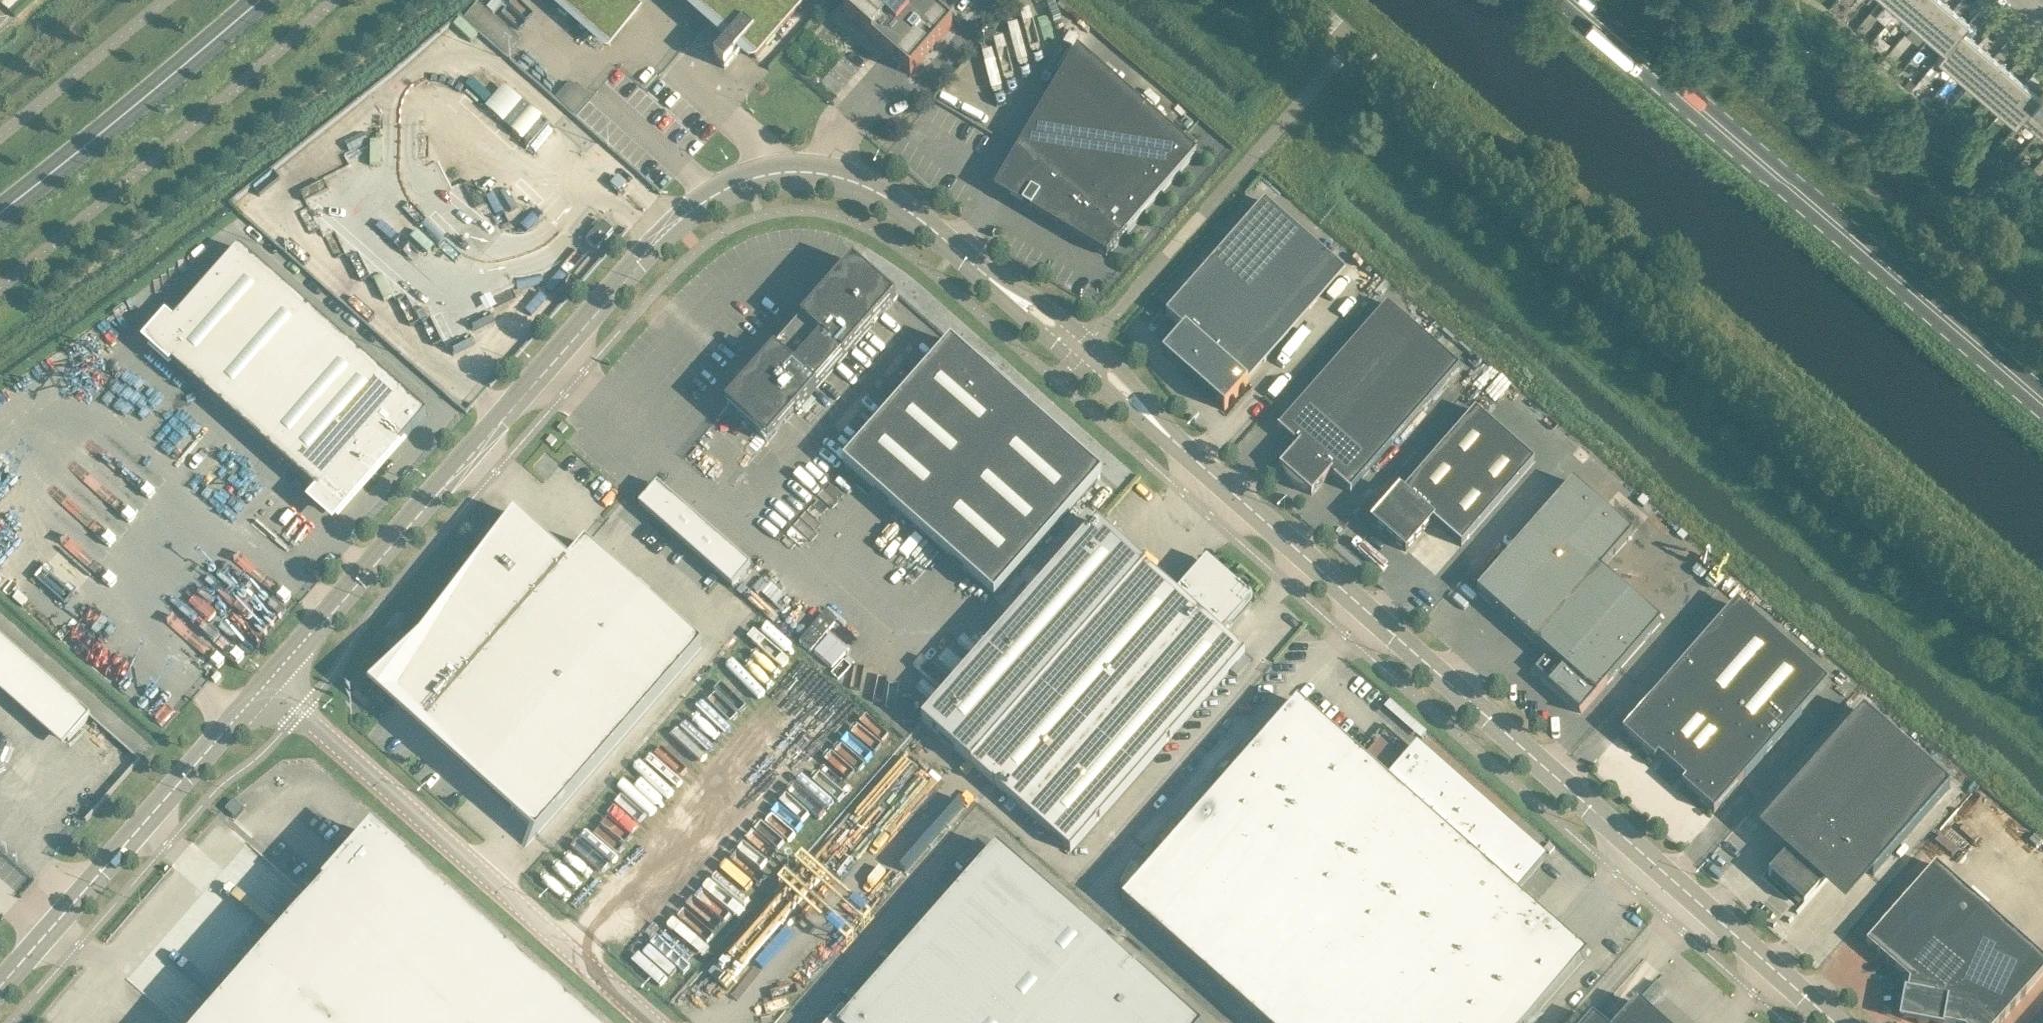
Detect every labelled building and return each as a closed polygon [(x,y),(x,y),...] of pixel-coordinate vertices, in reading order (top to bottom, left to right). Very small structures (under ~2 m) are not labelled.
[(733,40),(714,61),(724,70),(743,49),(754,59),(806,0),(688,0),(733,40)] [(845,18),(910,76),(953,28),(921,0),(860,0),(845,18)] [(1898,9),(1906,0),(1888,0),(1898,9)] [(1898,9),(1914,23),(1933,0),(1906,0),(1898,9)] [(1950,4),(1946,0),(1933,0),(1914,23),(1929,35),(1954,7),(1950,4)] [(478,4),(464,19),(507,56),(521,41),(478,4)] [(1929,35),(1944,49),(1945,49),(1964,28),(1970,21),(1954,7),(1929,35)] [(1978,25),(1987,15),(1980,8),(1971,19),(1978,25)] [(1994,39),(2003,28),(1996,22),(1987,32),(1994,39)] [(1954,70),(1979,41),(1964,28),(1945,49),(1944,49),(1938,56),(1954,70)] [(2010,52),(2019,41),(2011,35),(2002,45),(2010,52)] [(1970,83),(1994,55),(1979,41),(1954,70),(1970,83)] [(2025,65),(2034,54),(2027,48),(2018,59),(2025,65)] [(1037,170),(1010,201),(1107,258),(1197,156),(1078,50),(1017,153),(1037,170)] [(1985,97),(2010,68),(1994,55),(1970,83),(1985,97)] [(2042,76),(2042,62),(2042,61),(2033,72),(2041,78),(2042,76)] [(1913,84),(1922,74),(1912,65),(1903,76),(1913,84)] [(2025,81),(2011,69),(2010,68),(1985,97),(2001,110),(2025,81)] [(2041,94),(2028,83),(2025,81),(2001,110),(2016,123),(2041,94)] [(569,83),(555,99),(560,103),(575,116),(591,98),(576,85),(574,87),(569,83)] [(502,85),(483,108),(537,151),(555,128),(502,85)] [(2041,94),(2016,123),(2017,124),(2023,116),(2039,129),(2042,124),(2042,91),(2041,94)] [(620,194),(627,185),(620,178),(612,187),(620,194)] [(1233,372),(1331,261),(1265,203),(1166,315),(1185,331),(1184,332),(1186,334),(1167,357),(1217,397),(1218,396),(1228,405),(1223,410),(1225,412),(1248,385),(1233,372)] [(603,223),(586,242),(596,251),(613,232),(603,223)] [(239,249),(167,330),(168,332),(155,346),(156,346),(155,347),(156,347),(156,348),(165,356),(164,357),(319,494),(320,493),(322,495),(324,497),(325,499),(328,509),(329,511),(332,512),(334,513),(337,512),(341,510),(343,509),(346,508),(349,504),(362,490),(370,480),(376,486),(377,484),(371,479),(427,415),(239,249)] [(768,445),(786,424),(896,300),(854,263),(744,387),(726,408),(768,445)] [(365,340),(373,331),(329,290),(321,299),(365,340)] [(1291,487),(1424,337),(1388,305),(1278,429),(1298,447),(1280,468),(1281,469),(1282,472),(1283,475),(1284,477),(1285,480),(1287,482),(1288,484),(1291,487)] [(1308,495),(1310,495),(1312,496),(1330,475),(1351,493),(1460,369),(1424,337),(1291,487),(1293,488),(1295,490),(1297,491),(1300,492),(1302,493),(1305,494),(1308,495)] [(1102,476),(951,343),(843,464),(995,598),(1102,476)] [(1402,495),(1375,525),(1387,536),(1384,539),(1391,545),(1394,542),(1406,552),(1432,522),(1461,547),(1534,463),(1475,412),(1402,496),(1402,495)] [(1535,671),(1542,676),(1583,713),(1692,589),(1573,483),(1477,592),(1549,655),(1535,671)] [(641,506),(659,486),(657,485),(639,506),(732,589),(751,568),(675,500),(657,520),(641,506)] [(586,545),(569,563),(515,515),(512,519),(427,654),(418,642),(368,690),(377,698),(393,677),(413,676),(401,695),(510,809),(511,808),(533,832),(521,845),(525,848),(702,647),(586,545)] [(1070,853),(1245,655),(1223,635),(1233,623),(1250,604),(1241,596),(1242,595),(1233,587),(1231,588),(1207,566),(1191,585),(1188,583),(1177,595),(1096,524),(922,722),(971,766),(1070,853)] [(47,565),(43,569),(51,576),(55,572),(47,565)] [(69,584),(66,588),(74,595),(77,591),(69,584)] [(1795,709),(1822,679),(1744,610),(1717,640),(1710,634),(1623,734),(1654,762),(1658,758),(1685,783),(1682,786),(1714,814),(1802,714),(1795,709)] [(63,748),(90,717),(0,637),(0,693),(63,748)] [(1122,903),(1259,1022),(1530,1022),(1587,958),(1515,894),(1541,864),(1522,847),(1517,848),(1505,838),(1506,838),(1505,833),(1414,753),(1388,783),(1298,703),(1122,903)] [(1950,789),(1863,712),(1761,828),(1789,852),(1768,876),(1770,878),(1773,875),(1805,903),(1802,906),(1804,908),(1838,870),(1832,866),(1845,852),(1873,876),(1950,789)] [(373,836),(208,1022),(585,1022),(373,836)] [(1099,939),(996,849),(848,1017),(842,1012),(833,1022),(1025,1022),(1099,939)] [(1866,945),(1910,983),(1908,993),(1904,992),(1899,1022),(1905,1022),(2001,1022),(2042,975),(2042,961),(1936,866),(1866,945)] [(1099,939),(1025,1022),(1194,1022),(1099,939)] [(1638,1004),(1621,1022),(1660,1022),(1638,1004)]
